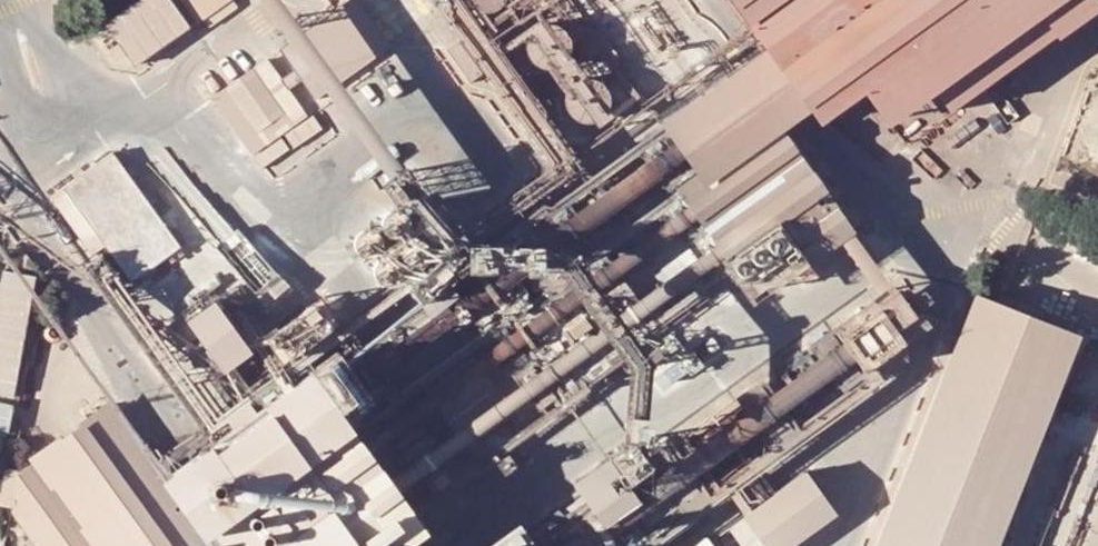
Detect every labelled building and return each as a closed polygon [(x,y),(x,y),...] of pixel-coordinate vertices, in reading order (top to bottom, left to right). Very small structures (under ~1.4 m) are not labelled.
[(104,25),(134,67),(230,0),(139,0),(104,25)] [(328,94),(343,83),(394,49),(359,0),(355,0),(306,34),(292,44),(283,50),(318,101),(328,94)] [(762,51),(751,59),(660,123),(696,174),(704,186),(794,122),(807,113),(815,125),(859,93),(884,127),(931,93),(945,113),(1097,3),(1097,0),(726,0),(762,51)] [(269,60),(256,69),(287,114),(258,134),(228,89),(214,100),(254,157),(310,118),(269,60)] [(287,114),(256,69),(228,89),(258,134),(287,114)] [(106,247),(132,284),(182,248),(114,153),(51,199),(93,257),(106,247)] [(852,234),(828,199),(776,236),(799,268),(800,270),(852,234)] [(437,205),(373,219),(391,305),(358,312),(357,307),(294,321),(299,344),(385,325),(385,324),(443,312),(439,297),(421,301),(416,278),(429,275),(425,256),(448,251),(451,266),(452,266),(456,286),(494,278),(486,242),(482,243),(478,223),(442,231),(437,205)] [(27,394),(38,271),(1,268),(0,282),(0,392),(27,394)] [(885,279),(834,314),(871,366),(903,344),(894,331),(913,318),(885,279)] [(1079,335),(974,295),(875,545),(996,545),(1079,335)] [(253,353),(251,350),(215,301),(186,321),(224,374),(253,353)] [(424,532),(309,370),(170,468),(225,545),(404,545),(424,532)] [(110,408),(15,474),(11,512),(34,545),(209,545),(110,408)]
